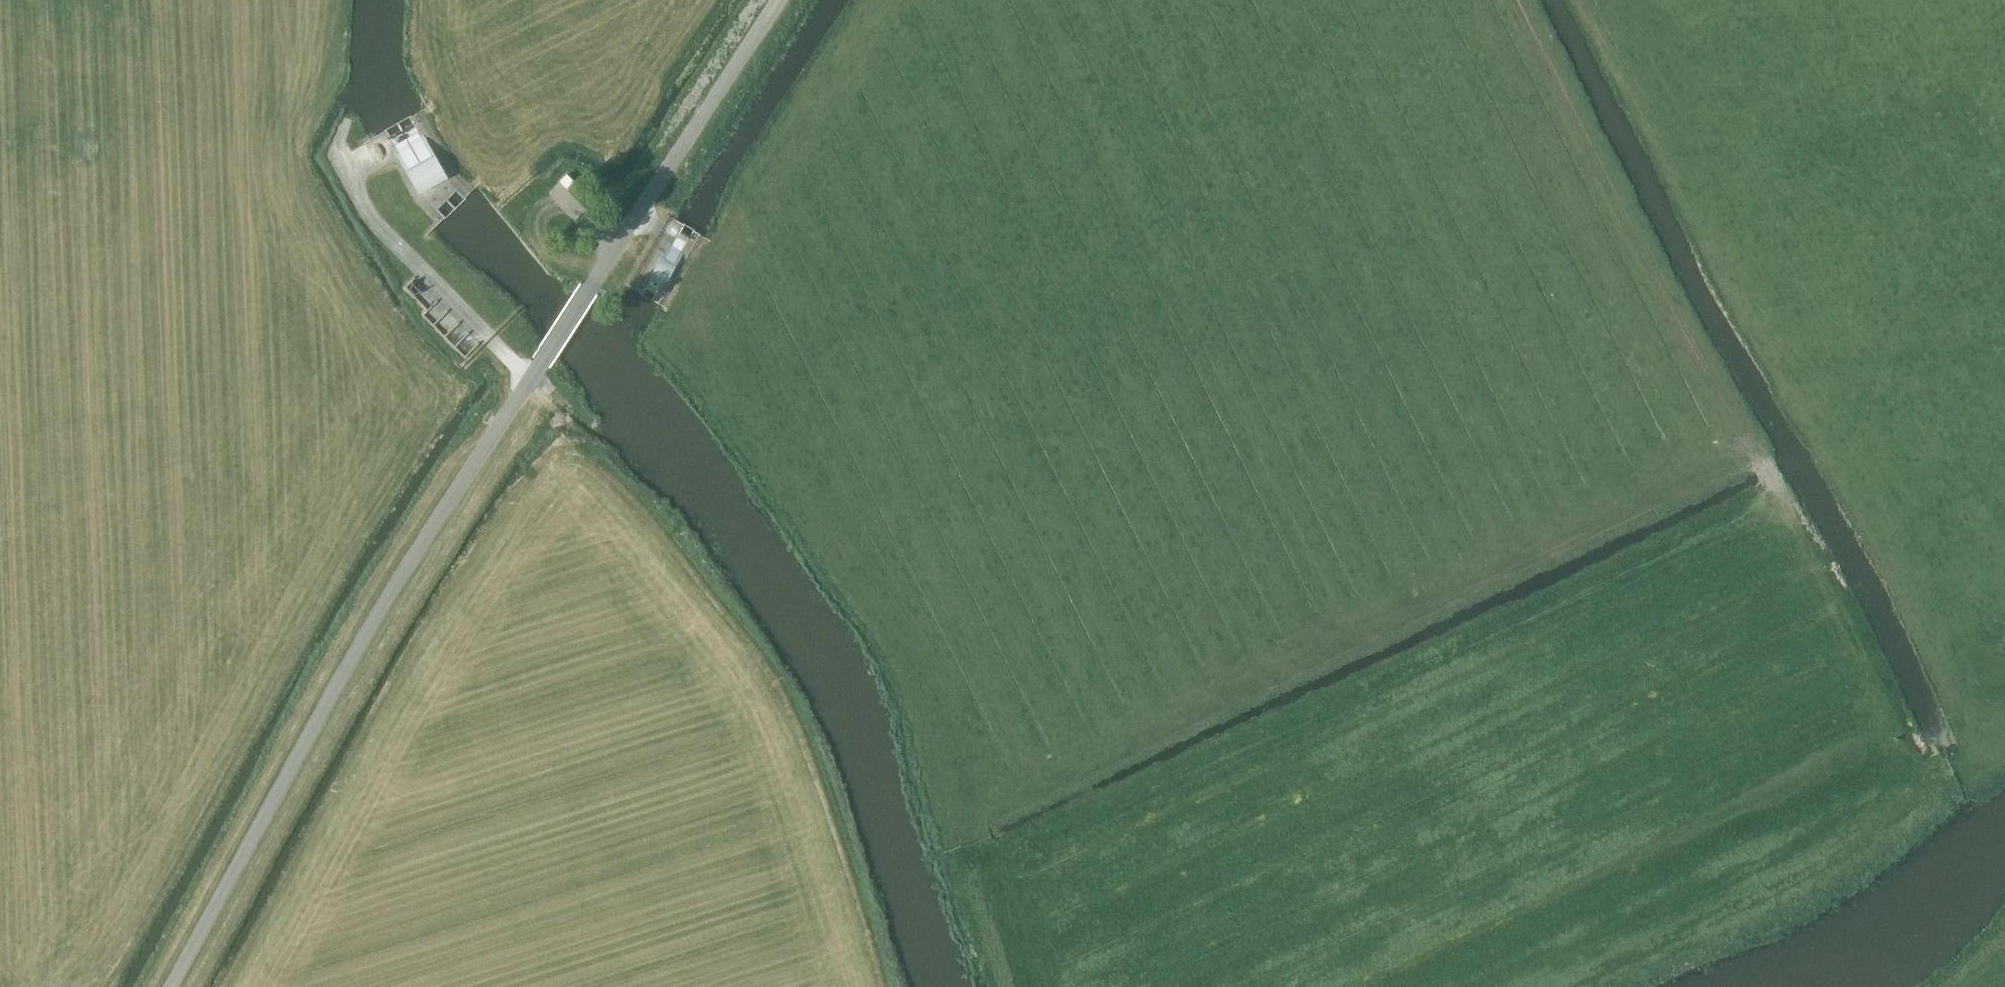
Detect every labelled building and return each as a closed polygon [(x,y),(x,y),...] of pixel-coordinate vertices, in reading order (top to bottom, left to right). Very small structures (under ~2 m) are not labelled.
[(445,177),(422,136),(395,150),(419,192),(420,192),(420,191),(431,185),(444,178),(445,177)] [(559,181),(566,188),(574,181),(566,174),(559,181)] [(654,273),(655,273),(656,273),(665,279),(666,280),(683,252),(682,252),(672,246),(671,245),(654,273)]
